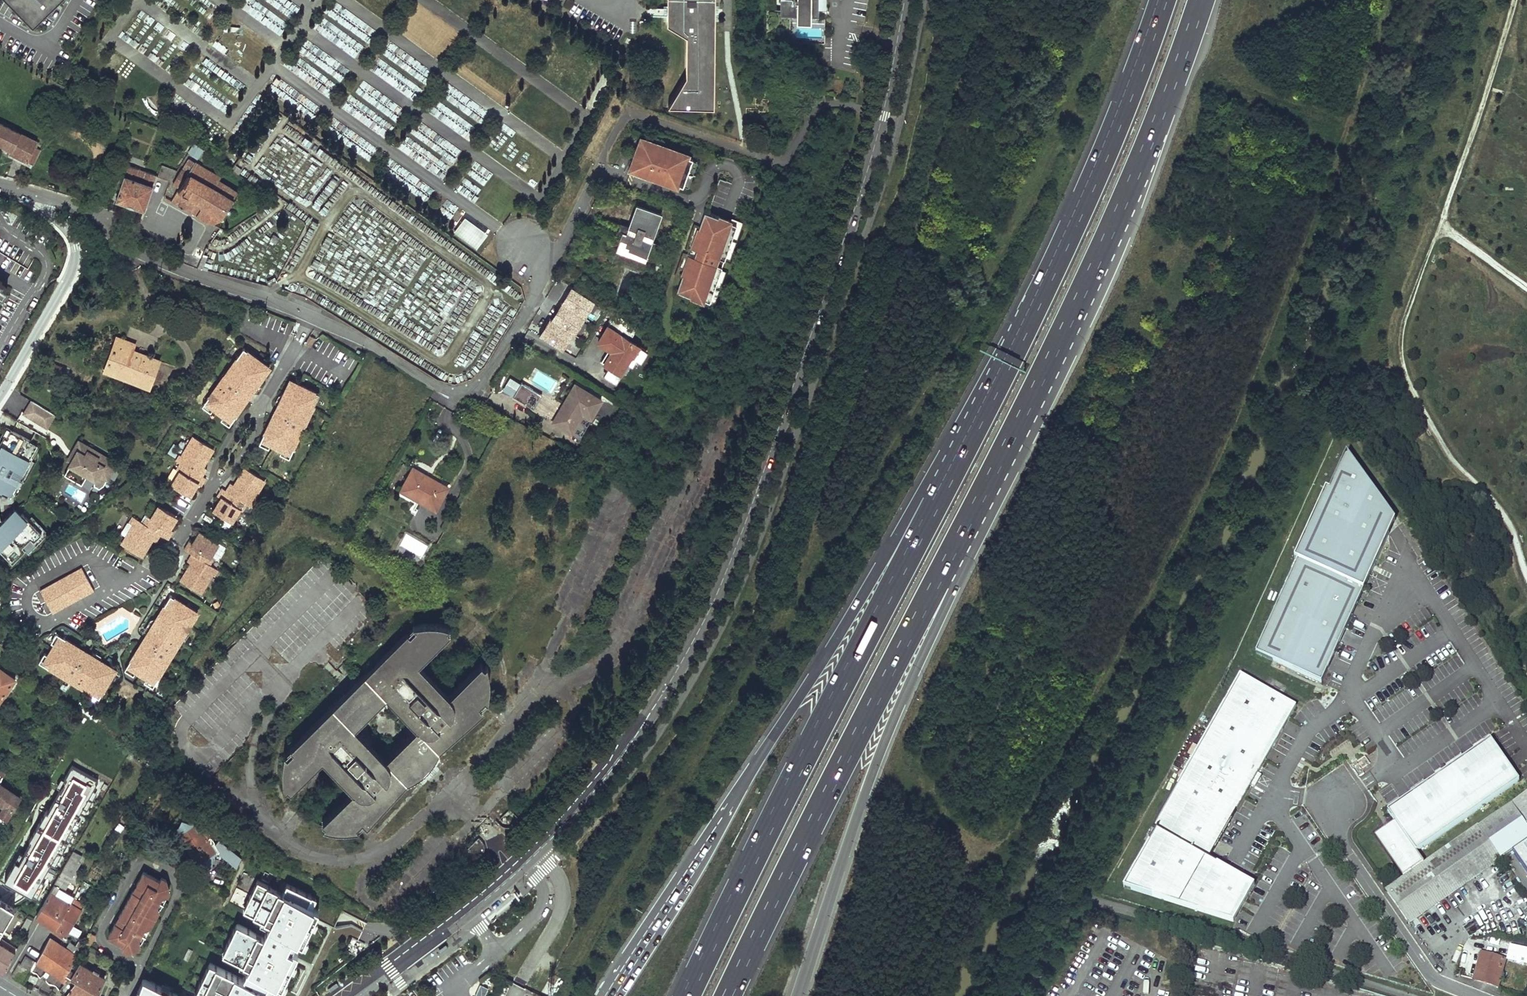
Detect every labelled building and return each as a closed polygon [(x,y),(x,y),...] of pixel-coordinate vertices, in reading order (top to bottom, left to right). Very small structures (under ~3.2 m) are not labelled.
[(34,24),(58,0),(11,0),(34,24)] [(667,13),(667,23),(687,36),(687,75),(668,105),(714,105),(715,13),(715,0),(667,0),(667,13)] [(782,7),(797,7),(797,16),(811,16),(811,8),(817,8),(817,0),(782,0),(782,7)] [(270,21),(266,26),(280,36),(284,30),(270,21)] [(42,141),(0,121),(0,145),(33,160),(42,141)] [(636,139),(625,172),(677,190),(689,158),(636,139)] [(204,150),(194,143),(187,153),(197,160),(204,150)] [(195,162),(188,158),(173,185),(179,189),(176,193),(172,201),(198,217),(210,224),(218,228),(223,220),(229,210),(234,200),(240,191),(220,179),(222,176),(195,160),(195,162)] [(175,169),(162,165),(158,176),(171,181),(175,169)] [(145,212),(157,177),(128,167),(116,203),(145,212)] [(112,179),(106,176),(100,190),(107,193),(112,179)] [(657,211),(635,204),(628,225),(624,224),(617,245),(643,254),(641,258),(659,264),(665,245),(648,239),(657,211)] [(703,211),(691,247),(697,249),(695,256),(688,254),(676,291),(708,302),(736,222),(703,211)] [(485,232),(464,216),(454,230),(475,246),(485,232)] [(560,348),(570,332),(573,334),(594,300),(572,286),(551,319),(548,317),(537,334),(560,348)] [(606,328),(616,333),(619,329),(628,335),(633,326),(615,314),(606,328)] [(606,328),(606,327),(597,343),(608,350),(601,362),(607,366),(602,374),(613,381),(625,362),(635,345),(616,333),(606,328)] [(315,338),(310,335),(306,342),(311,346),(315,338)] [(570,337),(565,348),(572,351),(577,340),(570,337)] [(136,345),(117,338),(104,372),(150,390),(161,361),(134,351),(136,345)] [(635,345),(625,362),(630,365),(634,359),(639,361),(646,351),(636,345),(635,345)] [(266,367),(240,348),(198,404),(207,410),(208,409),(218,416),(217,418),(225,424),(266,367)] [(501,390),(512,396),(519,384),(508,378),(501,390)] [(314,393),(285,379),(255,442),(264,447),(265,445),(276,450),(275,452),(284,456),(314,393)] [(512,396),(531,408),(539,395),(520,383),(519,384),(512,396)] [(597,399),(570,383),(549,419),(576,435),(597,399)] [(56,416),(31,401),(23,415),(48,430),(56,416)] [(610,406),(601,401),(595,412),(604,417),(610,406)] [(5,432),(1,440),(0,439),(0,494),(7,498),(34,449),(5,432)] [(209,449),(189,436),(178,455),(176,454),(172,460),(177,463),(198,476),(203,468),(199,466),(209,449)] [(106,481),(116,465),(79,442),(72,453),(76,455),(69,465),(95,481),(98,476),(106,481)] [(1395,525),(1349,458),(1331,495),(1328,494),(1296,562),(1299,563),(1256,654),(1320,685),(1395,525)] [(198,476),(177,463),(173,469),(176,471),(167,485),(186,496),(193,484),(197,486),(202,478),(198,476)] [(445,486),(410,467),(398,489),(433,508),(445,486)] [(243,503),(248,506),(252,500),(250,498),(261,480),(240,468),(230,485),(226,483),(222,490),(243,503)] [(239,510),(243,503),(222,490),(218,488),(213,496),(217,498),(209,511),(228,522),(236,508),(239,510)] [(648,652),(415,574),(279,499),(135,756),(394,925),(521,818),(563,772),(615,705),(648,652)] [(143,518),(140,524),(157,535),(165,539),(170,531),(166,529),(173,516),(155,505),(146,519),(143,518)] [(6,565),(36,537),(11,511),(0,521),(0,558),(6,565)] [(153,542),(157,535),(140,524),(129,518),(125,524),(129,526),(118,545),(138,557),(149,540),(153,542)] [(188,554),(206,564),(210,558),(207,556),(215,542),(197,531),(189,543),(185,541),(180,549),(188,554)] [(210,576),(214,569),(206,564),(188,554),(184,561),(187,563),(177,581),(197,593),(208,574),(210,576)] [(78,569),(37,591),(49,614),(91,592),(78,569)] [(194,613),(166,596),(122,670),(130,675),(131,673),(143,680),(142,682),(150,687),(194,613)] [(114,671),(54,634),(49,643),(51,644),(44,655),(42,654),(37,662),(96,699),(114,671)] [(0,669),(0,697),(13,679),(0,669)] [(1295,704),(1239,671),(1150,822),(1153,824),(1120,880),(1229,917),(1250,880),(1206,854),(1295,704)] [(1522,779),(1493,737),(1389,808),(1397,820),(1375,834),(1404,876),(1425,861),(1418,850),(1522,779)] [(92,790),(98,780),(72,766),(64,781),(62,780),(57,788),(61,790),(49,812),(47,811),(30,842),(32,843),(24,856),(20,854),(16,862),(5,882),(33,897),(34,896),(38,899),(47,883),(42,881),(51,865),(56,867),(67,846),(63,844),(65,840),(69,843),(81,822),(76,819),(84,806),(88,808),(97,793),(92,790)] [(1,807),(0,809),(0,822),(2,823),(18,797),(0,786),(0,806),(1,807)] [(1503,858),(1526,842),(1526,792),(1480,825),(1503,858)] [(191,826),(181,822),(179,828),(181,832),(178,834),(186,848),(185,848),(197,867),(199,866),(210,868),(212,857),(216,855),(216,854),(218,852),(233,864),(239,856),(218,840),(214,845),(210,839),(206,828),(196,834),(191,826)] [(1385,889),(1410,924),(1504,860),(1503,858),(1480,825),(1479,824),(1425,861),(1404,876),(1391,885),(1386,888),(1385,889)] [(36,915),(54,926),(72,896),(67,893),(71,886),(66,883),(78,862),(69,857),(36,915)] [(158,880),(142,872),(135,885),(148,892),(145,898),(132,891),(118,917),(131,924),(128,930),(115,923),(108,936),(124,945),(122,949),(127,952),(138,949),(169,890),(165,879),(160,877),(158,880)] [(1391,885),(1385,878),(1381,881),(1386,888),(1391,885)] [(282,892),(257,880),(243,909),(262,918),(260,923),(266,926),(262,935),(237,923),(223,952),(242,961),(240,965),(248,969),(244,978),(210,962),(196,991),(206,995),(270,995),(272,992),(270,991),(264,988),(269,979),(274,982),(282,986),(286,979),(292,966),(295,960),(299,952),(292,949),(287,947),(292,938),(296,940),(303,943),(306,937),(312,924),(315,918),(319,910),(313,907),(308,905),(312,896),(287,884),(282,892)] [(148,892),(135,885),(132,891),(145,898),(148,892)] [(54,926),(52,930),(61,935),(81,902),(77,899),(79,895),(74,893),(72,896),(54,926)] [(308,905),(313,907),(317,898),(312,896),(308,905)] [(14,906),(0,898),(0,929),(14,906)] [(31,920),(25,916),(18,927),(25,931),(31,920)] [(131,924),(118,917),(115,923),(128,930),(131,924)] [(72,924),(68,931),(78,936),(82,929),(72,924)] [(90,933),(85,942),(90,945),(95,936),(90,933)] [(63,981),(58,990),(68,995),(97,995),(106,976),(79,961),(79,963),(75,961),(82,949),(70,942),(67,947),(49,936),(35,962),(63,981)] [(296,940),(292,938),(287,947),(292,949),(296,940)] [(14,951),(0,942),(0,971),(2,972),(14,951)] [(1481,951),(1473,980),(1500,988),(1508,959),(1481,951)] [(23,984),(35,962),(24,956),(20,964),(18,962),(10,976),(23,984)] [(134,995),(178,995),(179,994),(143,977),(134,995)] [(274,982),(269,979),(264,988),(270,991),(274,982)] [(480,984),(475,994),(479,995),(484,995),(488,987),(480,984)]
